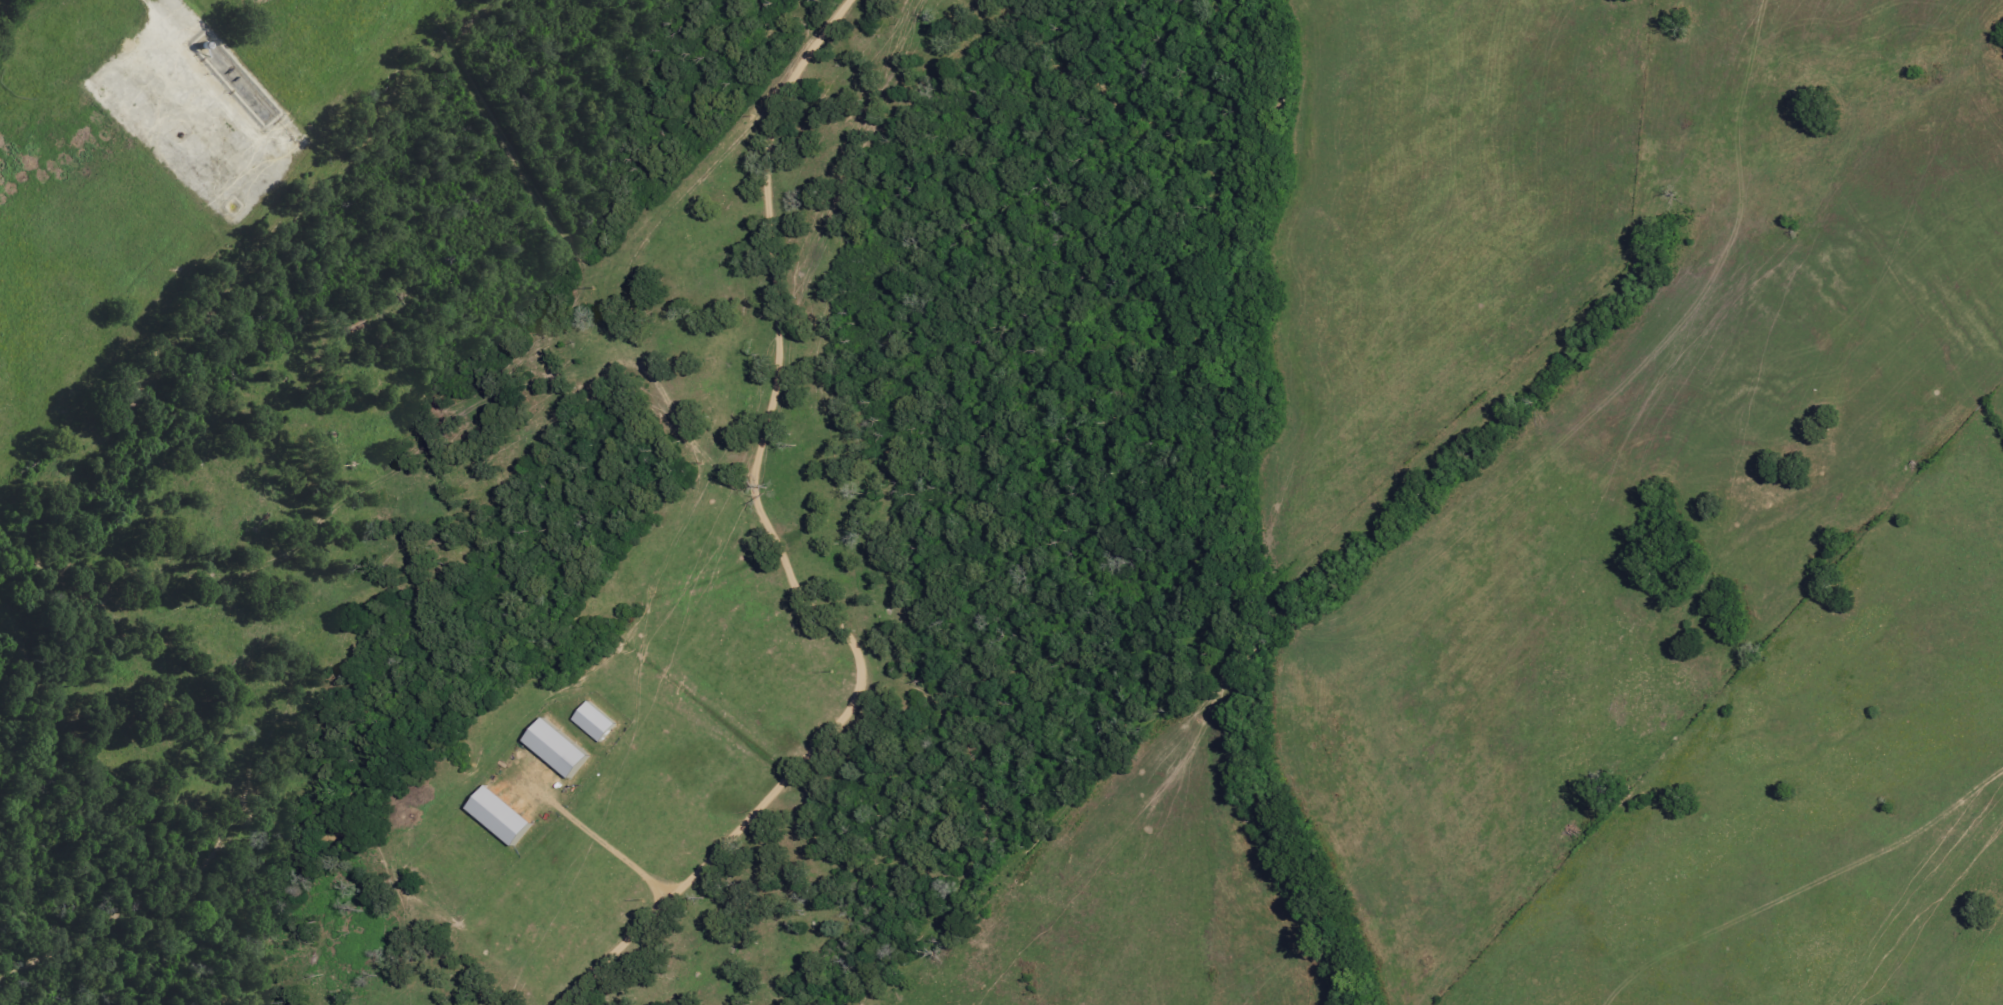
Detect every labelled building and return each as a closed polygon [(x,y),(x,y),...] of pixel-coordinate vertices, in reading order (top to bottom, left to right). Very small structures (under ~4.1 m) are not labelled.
[(604,744),(620,726),(593,702),(577,721),(604,744)] [(529,742),(574,780),(594,757),(549,719),(529,742)] [(493,786),(472,809),(517,849),(537,826),(493,786)]
